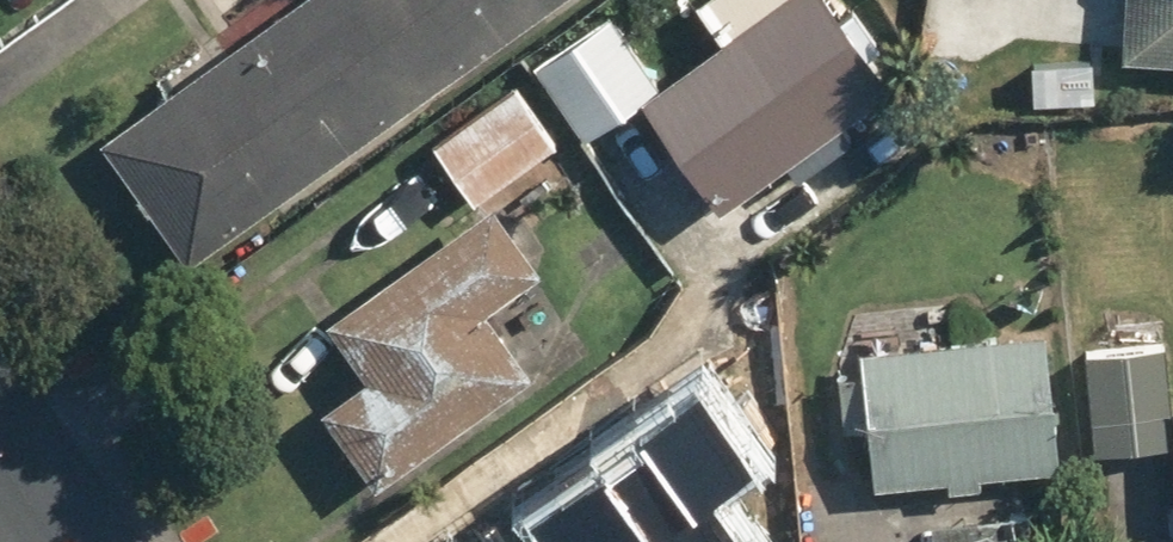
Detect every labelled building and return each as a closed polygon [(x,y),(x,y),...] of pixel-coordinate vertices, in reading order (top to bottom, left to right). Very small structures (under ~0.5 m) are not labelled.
[(110,134),(200,258),(557,0),(296,0),(110,134)] [(812,178),(868,135),(851,112),(901,75),(844,0),(779,0),(666,85),(615,9),(541,59),(592,136),(652,96),(732,202),(795,155),(812,178)] [(1129,50),(1172,54),(1172,0),(1133,0),(1129,50)] [(1040,49),(1037,98),(1101,102),(1104,53),(1040,49)] [(476,189),(562,134),(527,79),(441,134),(476,189)] [(549,256),(505,194),(345,308),(383,362),(330,406),(394,481),(544,366),(488,299),(549,256)] [(873,351),(874,364),(838,367),(843,424),(878,421),(883,481),(1077,465),(1066,335),(873,351)] [(1087,341),(1091,450),(1172,446),(1172,393),(1171,337),(1087,341)] [(795,453),(697,453),(697,537),(794,537),(795,453)] [(674,479),(509,471),(507,519),(465,517),(464,541),(671,541),(674,479)] [(936,514),(937,541),(1040,541),(1039,509),(936,514)]
